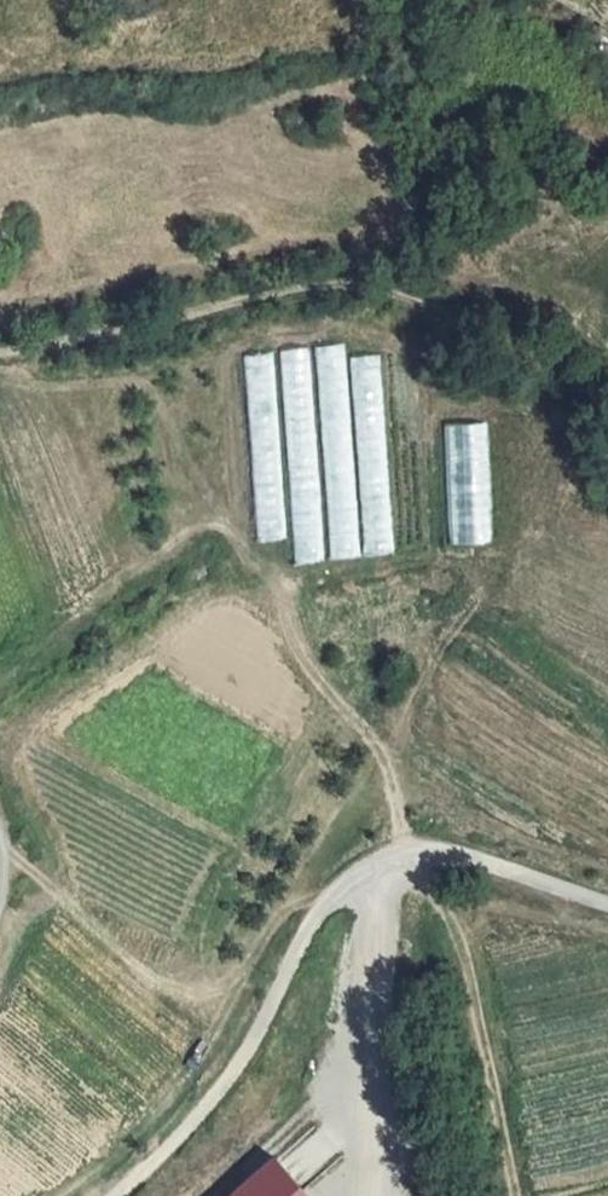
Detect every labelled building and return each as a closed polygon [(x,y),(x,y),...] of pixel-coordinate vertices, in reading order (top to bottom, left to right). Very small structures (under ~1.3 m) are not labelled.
[(273,355),(249,355),(249,386),(273,387),(273,355)] [(260,540),(284,539),(283,514),(258,516),(260,540)] [(235,1195),(309,1195),(276,1159),(235,1195)]
